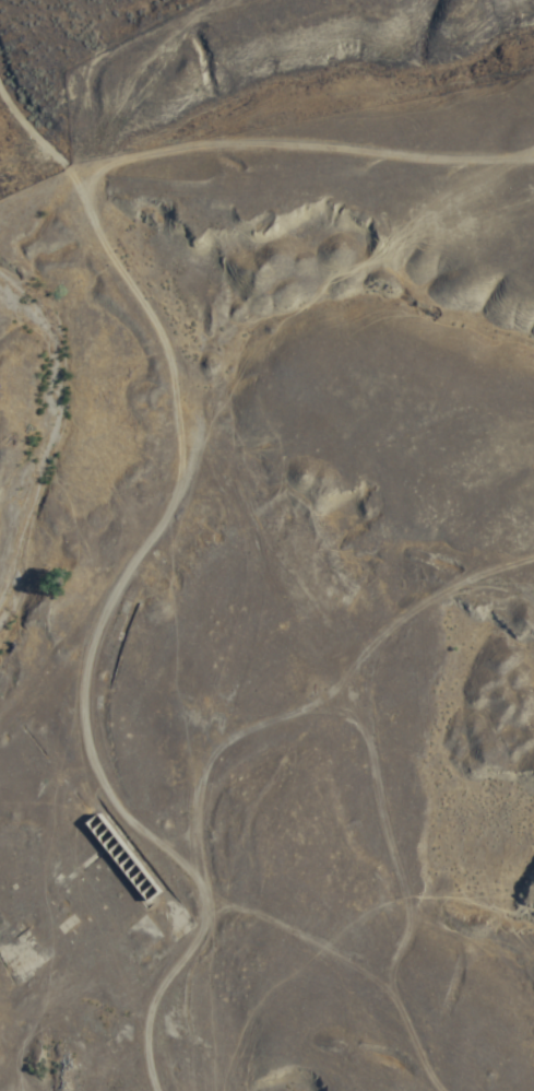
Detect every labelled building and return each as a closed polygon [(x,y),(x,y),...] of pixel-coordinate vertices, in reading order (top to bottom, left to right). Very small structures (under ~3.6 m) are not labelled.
[(91,825),(104,814),(162,891),(151,900),(91,825)] [(69,869),(81,849),(137,903),(123,923),(69,869)]
